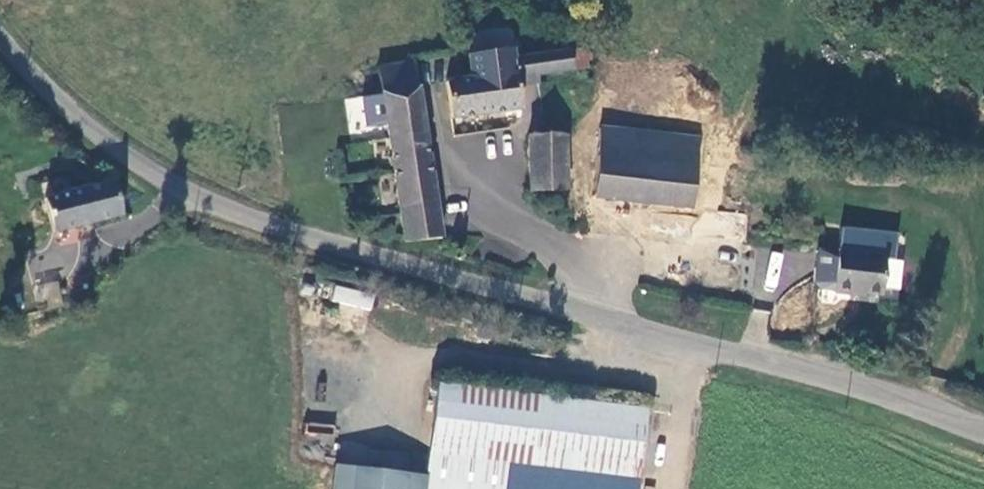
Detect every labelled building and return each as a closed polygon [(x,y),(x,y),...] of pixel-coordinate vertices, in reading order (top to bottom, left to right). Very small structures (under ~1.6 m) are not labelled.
[(520,81),(572,74),(569,52),(515,59),(514,48),(471,54),(474,81),(451,84),(456,121),(524,112),(520,81)] [(444,234),(416,61),(378,67),(407,240),(444,234)] [(695,206),(702,137),(602,127),(595,195),(695,206)] [(568,137),(534,139),(536,193),(571,192),(568,137)] [(115,177),(48,191),(55,229),(123,215),(115,177)] [(691,243),(695,206),(595,195),(591,195),(587,232),(691,243)] [(751,211),(695,206),(691,243),(747,249),(751,211)] [(758,248),(753,288),(777,291),(781,251),(758,248)] [(886,257),(837,250),(830,293),(847,296),(848,289),(880,294),(886,257)] [(58,280),(38,284),(41,303),(61,299),(58,280)] [(372,309),(374,292),(333,286),(330,303),(372,309)] [(647,407),(444,380),(431,473),(429,488),(636,488),(647,407)] [(334,460),(330,488),(429,488),(431,473),(334,460)]
